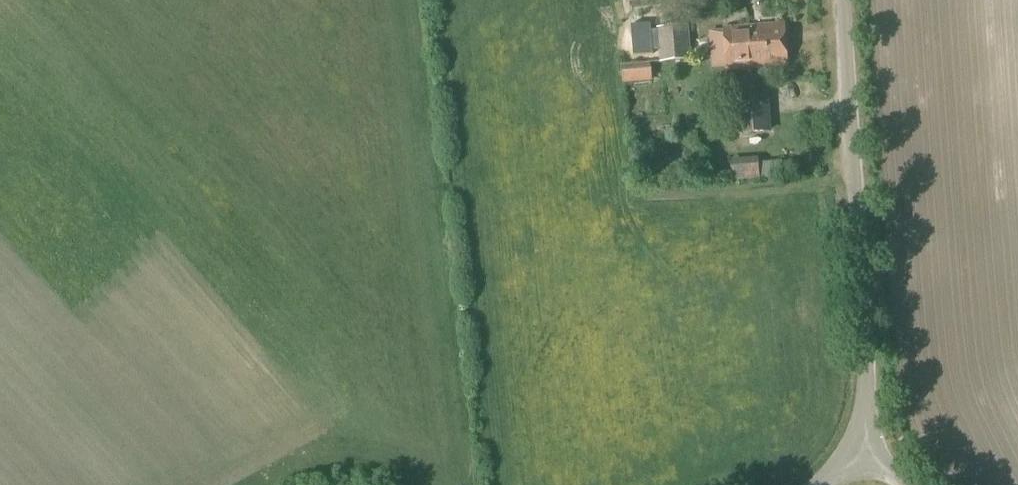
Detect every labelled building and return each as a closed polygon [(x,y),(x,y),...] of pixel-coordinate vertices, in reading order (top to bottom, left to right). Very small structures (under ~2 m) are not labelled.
[(726,68),(726,70),(788,65),(785,23),(723,28),(723,30),(709,31),(711,69),(726,68)] [(659,30),(662,61),(690,59),(687,27),(659,30)] [(621,63),(623,82),(636,81),(636,79),(651,78),(649,61),(621,63)] [(738,134),(770,132),(767,96),(736,97),(738,134)] [(738,157),(739,174),(761,173),(760,156),(738,157)]
